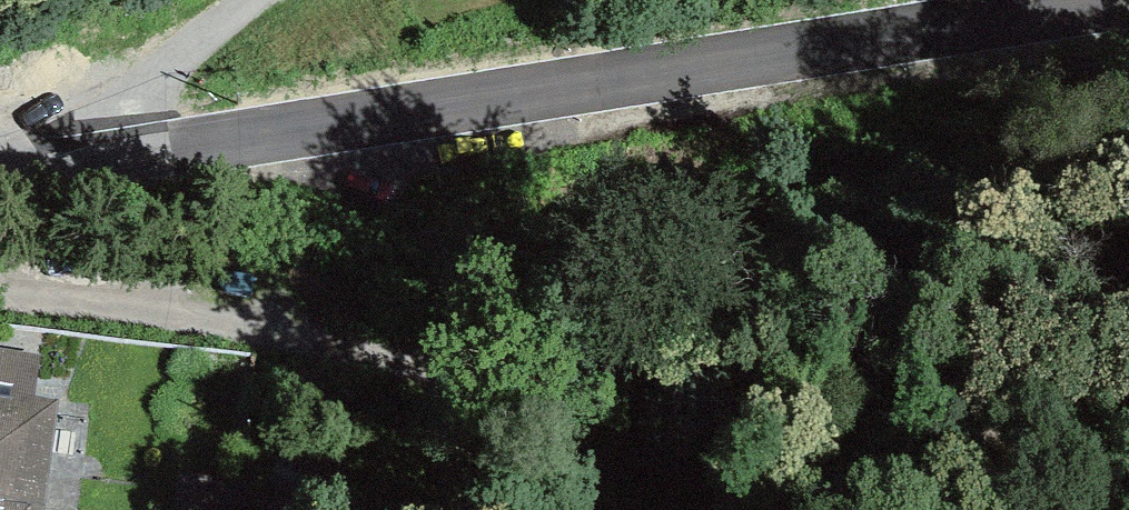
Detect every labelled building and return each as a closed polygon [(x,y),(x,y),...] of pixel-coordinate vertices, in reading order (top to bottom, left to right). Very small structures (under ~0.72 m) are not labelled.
[(0,415),(0,509),(45,509),(43,422),(0,415)]
